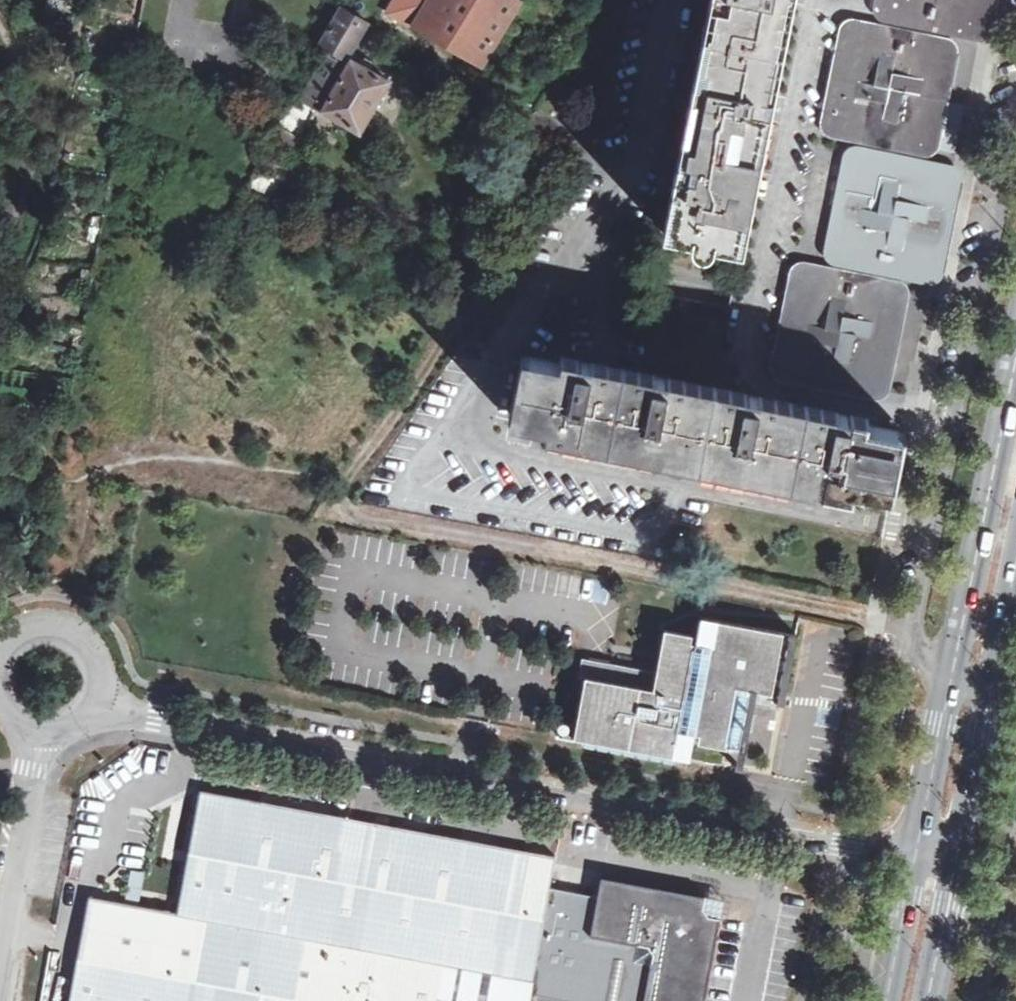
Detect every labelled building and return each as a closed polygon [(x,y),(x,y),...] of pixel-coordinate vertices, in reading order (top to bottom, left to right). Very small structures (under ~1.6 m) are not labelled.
[(403,7),(423,18),(434,0),(407,0),(403,7)] [(423,18),(422,21),(487,59),(520,0),(434,0),(423,18)] [(793,0),(710,0),(663,232),(743,248),(793,0)] [(885,10),(888,12),(981,30),(984,26),(989,0),(887,0),(885,10)] [(371,21),(345,6),(325,42),(332,47),(350,57),(371,21)] [(854,30),(849,33),(832,124),(835,128),(928,145),(931,143),(951,48),(854,30)] [(958,40),(953,84),(970,86),(974,41),(958,40)] [(297,93),(318,105),(327,109),(354,59),(350,57),(332,47),(308,92),(300,88),(297,93)] [(327,109),(363,130),(391,81),(354,59),(327,109)] [(280,125),(301,136),(318,105),(297,93),(294,100),(280,125)] [(944,126),(955,129),(960,103),(949,101),(944,126)] [(859,157),(855,159),(837,252),(840,255),(932,273),(935,269),(953,180),(950,176),(859,157)] [(255,170),(248,187),(270,196),(277,179),(255,170)] [(806,272),(802,274),(783,369),(786,371),(879,389),(882,385),(900,296),(899,294),(898,290),(806,272)] [(891,496),(905,431),(866,423),(867,417),(562,354),(560,362),(523,354),(509,419),(547,427),(546,434),(852,496),(854,489),(891,496)] [(723,765),(727,747),(739,749),(743,729),(749,730),(752,712),(747,711),(751,689),(785,696),(796,634),(705,617),(701,643),(698,659),(684,657),(680,675),(661,672),(613,662),(609,680),(587,676),(574,738),(723,765)] [(701,643),(696,642),(698,634),(669,629),(661,672),(680,675),(684,657),(698,659),(701,643)] [(587,676),(609,680),(613,662),(586,658),(583,675),(587,676)] [(557,856),(200,789),(178,912),(135,904),(90,895),(70,1000),(530,1000),(551,888),(557,856)] [(551,888),(530,1000),(705,1000),(721,919),(722,916),(709,913),(703,912),(706,895),(705,895),(602,876),(598,896),(551,888)] [(722,916),(725,899),(706,895),(703,912),(709,913),(722,916)]
